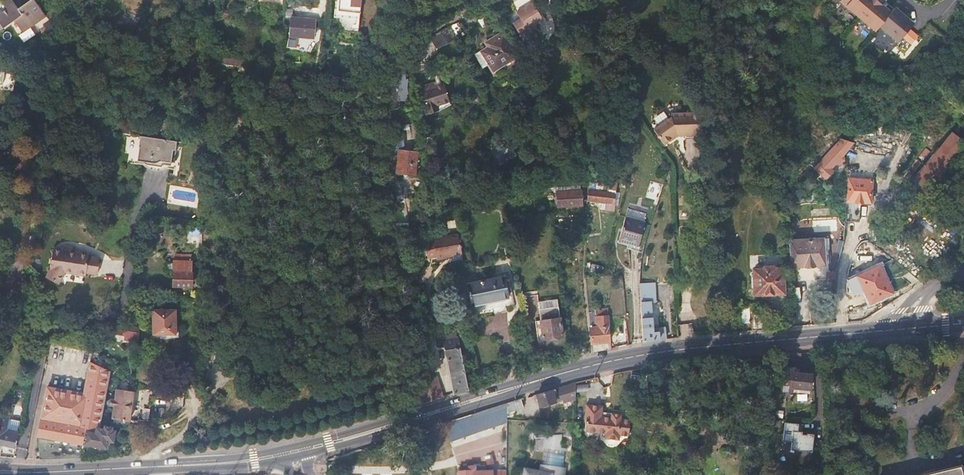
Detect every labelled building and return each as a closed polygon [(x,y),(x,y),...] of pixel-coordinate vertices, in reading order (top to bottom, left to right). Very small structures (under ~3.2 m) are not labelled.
[(33,27),(48,16),(37,0),(32,0),(21,8),(15,0),(10,0),(5,4),(9,9),(0,16),(0,33),(17,21),(23,29),(31,23),(33,27)] [(361,0),(340,0),(339,10),(360,11),(361,0)] [(841,1),(861,18),(876,31),(880,26),(899,42),(915,23),(908,17),(904,14),(896,7),(891,12),(883,5),(887,0),(842,0),(841,1)] [(520,18),(516,21),(527,39),(540,33),(536,25),(543,21),(533,3),(516,12),(520,18)] [(315,20),(292,18),(290,35),(314,37),(315,20)] [(357,28),(357,21),(344,19),(343,30),(355,32),(355,28),(357,28)] [(527,39),(516,21),(513,23),(523,42),(527,39)] [(26,32),(33,27),(31,23),(23,29),(26,32)] [(448,28),(431,36),(437,49),(454,42),(448,28)] [(872,42),(888,54),(897,42),(882,30),(872,42)] [(488,46),(475,54),(480,64),(486,61),(495,75),(520,60),(517,55),(503,31),(485,41),(488,46)] [(247,53),(225,50),(224,57),(229,59),(229,65),(245,69),(247,53)] [(450,101),(443,82),(418,90),(426,114),(439,110),(437,106),(450,101)] [(472,94),(474,102),(484,99),(482,91),(472,94)] [(676,116),(654,128),(662,143),(679,135),(701,134),(701,113),(676,114),(676,116)] [(403,124),(391,124),(391,152),(399,153),(398,161),(396,171),(397,171),(398,172),(402,173),(403,172),(414,173),(417,152),(404,150),(403,124)] [(756,124),(752,128),(761,138),(758,141),(767,150),(772,145),(763,135),(764,133),(756,124)] [(950,134),(912,183),(927,194),(963,147),(963,144),(950,134)] [(177,142),(140,137),(136,160),(148,163),(148,165),(160,167),(159,170),(169,171),(171,157),(174,157),(177,142)] [(854,143),(840,140),(814,167),(825,180),(834,173),(831,168),(854,143)] [(399,153),(391,152),(390,161),(398,161),(399,153)] [(847,205),(846,219),(860,220),(861,203),(873,203),(873,180),(849,178),(847,205)] [(550,188),(589,186),(589,180),(581,180),(560,181),(550,182),(550,188)] [(610,190),(590,188),(590,200),(616,202),(618,182),(611,181),(610,190)] [(582,189),(558,190),(559,205),(583,203),(582,189)] [(627,208),(625,217),(645,223),(647,213),(627,208)] [(679,210),(680,219),(689,218),(689,209),(679,210)] [(625,217),(618,241),(638,246),(645,223),(625,217)] [(444,252),(444,255),(462,253),(459,234),(448,236),(441,237),(444,252)] [(824,236),(810,237),(801,238),(790,239),(793,265),(797,265),(804,264),(825,263),(824,236)] [(436,257),(444,255),(444,252),(441,237),(434,238),(434,239),(432,240),(426,247),(428,257),(436,255),(436,257)] [(511,252),(509,244),(500,245),(502,254),(511,252)] [(89,253),(75,251),(62,250),(54,249),(51,269),(46,275),(58,283),(66,271),(86,274),(86,272),(97,274),(99,257),(89,256),(89,253)] [(189,261),(173,261),(174,271),(172,271),(172,286),(189,286),(189,261)] [(880,264),(849,279),(854,292),(864,288),(871,302),(892,292),(880,264)] [(755,288),(755,295),(784,293),(783,269),(772,270),(772,266),(764,267),(764,269),(754,269),(754,272),(751,275),(751,284),(755,288)] [(467,282),(472,305),(508,298),(503,276),(467,282)] [(546,284),(547,297),(557,295),(556,283),(546,284)] [(641,301),(652,300),(651,284),(640,285),(641,301)] [(538,308),(558,305),(557,298),(537,300),(538,308)] [(648,340),(666,338),(665,329),(653,331),(652,300),(641,301),(643,341),(648,340)] [(562,335),(558,305),(538,308),(542,337),(562,335)] [(741,323),(751,322),(749,306),(739,308),(741,323)] [(175,310),(151,310),(152,334),(175,334),(175,310)] [(753,329),(764,328),(763,312),(751,313),(753,329)] [(590,341),(592,341),(610,340),(609,314),(596,315),(597,326),(591,327),(589,327),(590,341)] [(126,339),(139,339),(139,331),(126,331),(126,339)] [(454,393),(467,389),(459,337),(444,339),(449,364),(454,393)] [(45,458),(83,457),(83,441),(85,428),(96,429),(97,427),(99,427),(105,392),(100,391),(101,381),(109,383),(111,370),(94,362),(88,391),(84,392),(47,385),(38,432),(39,458),(45,458)] [(795,366),(782,365),(779,390),(792,391),(793,385),(810,387),(812,373),(795,371),(795,366)] [(424,402),(443,397),(437,376),(417,383),(422,395),(424,402)] [(576,381),(537,393),(540,404),(548,401),(549,404),(554,402),(554,400),(561,398),(562,401),(575,397),(576,381)] [(115,406),(113,417),(131,419),(135,392),(118,389),(116,398),(112,398),(110,400),(110,403),(111,404),(115,406)] [(524,406),(521,397),(511,400),(508,402),(508,405),(507,411),(524,406)] [(601,419),(601,415),(602,405),(586,403),(584,421),(585,422),(583,434),(605,436),(604,441),(618,443),(619,438),(627,439),(628,422),(621,421),(621,417),(610,416),(610,420),(601,419)] [(507,411),(508,405),(472,416),(459,420),(464,434),(477,430),(507,421),(507,419),(507,411)] [(0,421),(0,455),(2,444),(16,447),(18,447),(21,430),(8,427),(10,416),(1,415),(1,416),(0,421)] [(96,429),(85,428),(83,441),(107,446),(109,440),(115,441),(117,430),(114,429),(115,426),(112,426),(106,425),(105,428),(99,427),(97,427),(96,429)] [(460,425),(454,427),(458,440),(465,437),(460,425)] [(561,435),(547,436),(546,446),(560,448),(561,435)] [(546,446),(547,436),(535,436),(534,444),(546,446)] [(819,444),(807,445),(807,461),(819,460),(819,444)] [(500,469),(492,470),(492,471),(485,471),(485,465),(459,467),(459,471),(459,474),(500,474),(500,469)] [(919,474),(963,474),(960,465),(919,474)] [(552,474),(551,474),(551,473),(551,472),(524,466),(523,474),(552,474)]
